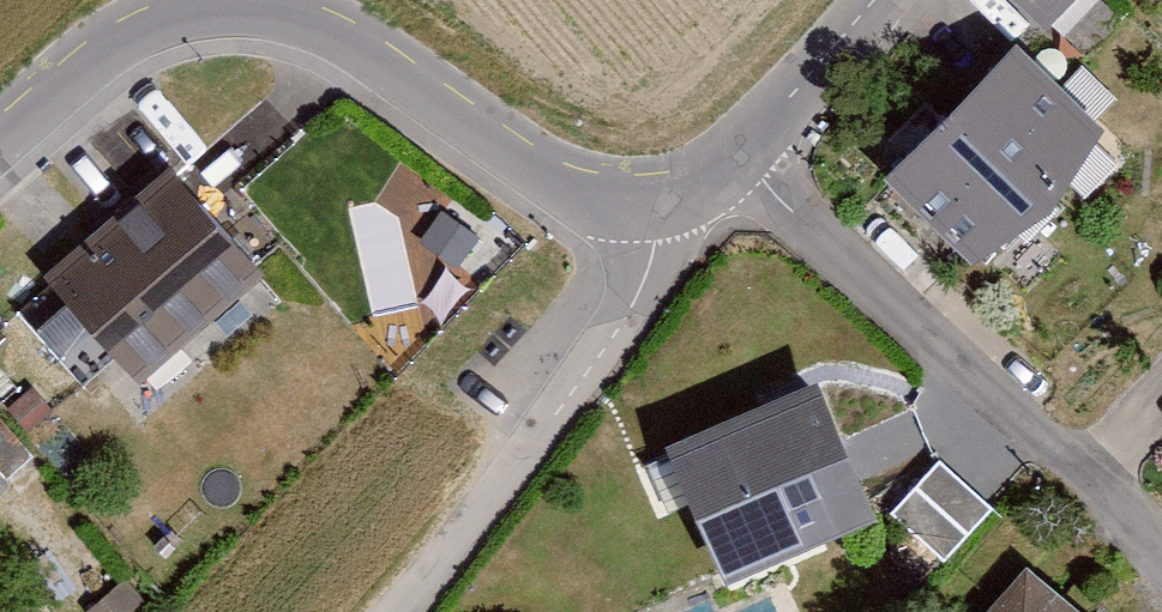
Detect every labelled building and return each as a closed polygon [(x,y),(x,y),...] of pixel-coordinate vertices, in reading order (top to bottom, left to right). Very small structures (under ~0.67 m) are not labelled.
[(1044,30),(1073,0),(1012,0),(1044,30)] [(892,171),(975,253),(1096,131),(1009,53),(892,171)] [(166,163),(37,280),(136,388),(265,271),(166,163)] [(731,573),(881,515),(829,383),(679,441),(731,573)] [(940,457),(888,512),(942,561),(993,506),(940,457)] [(991,611),(1088,611),(1036,564),(991,611)]
